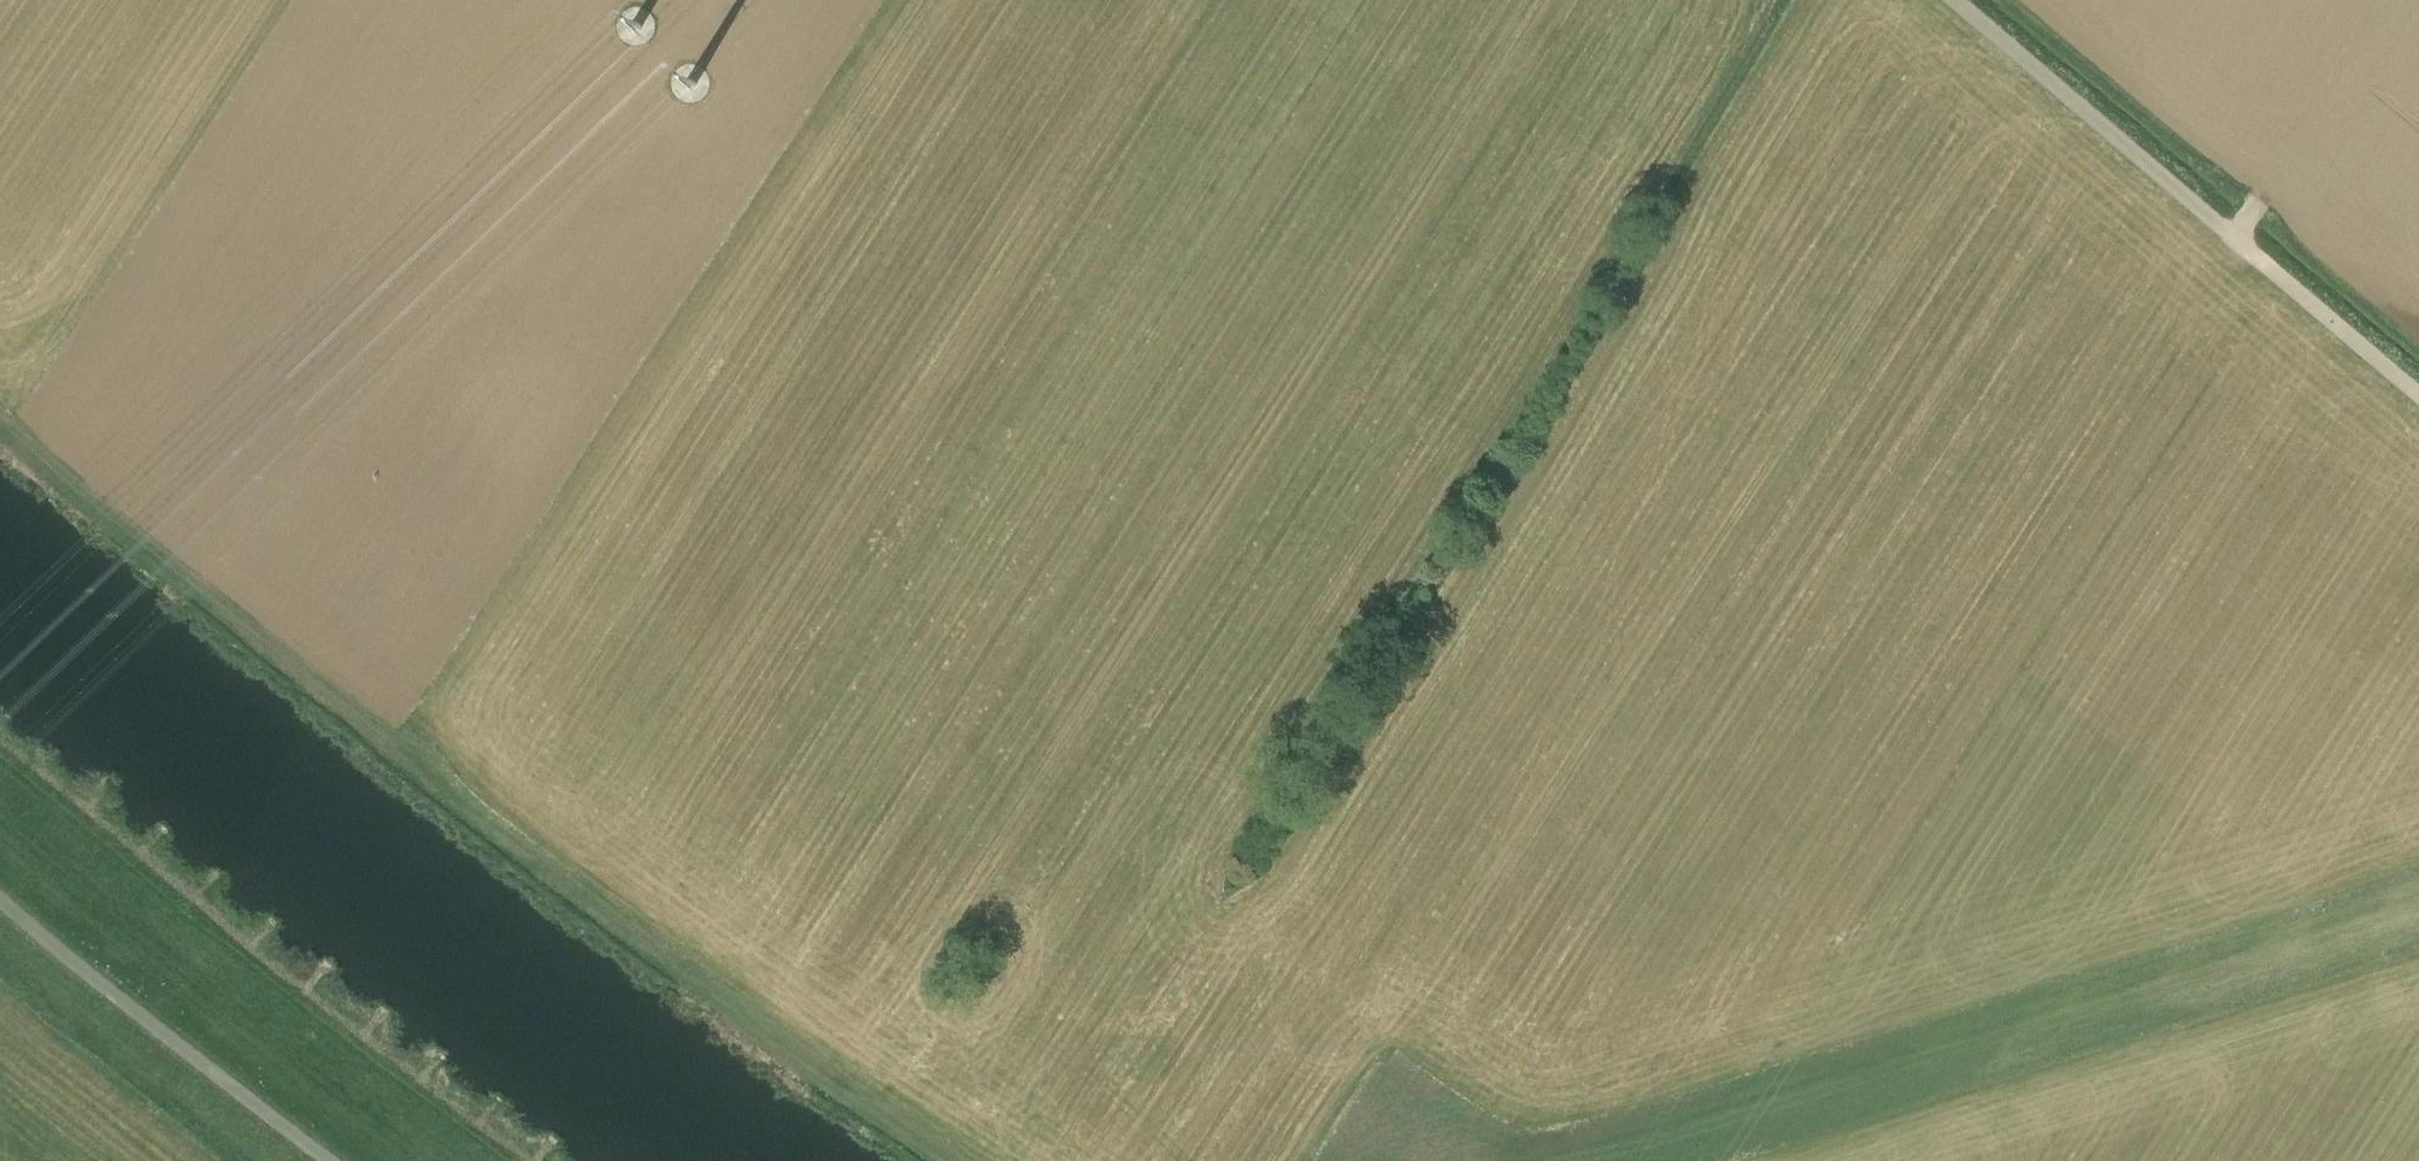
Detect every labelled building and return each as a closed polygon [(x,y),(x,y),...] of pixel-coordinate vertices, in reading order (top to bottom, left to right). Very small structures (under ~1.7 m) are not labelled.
[(635,34),(636,34),(637,34),(637,33),(638,33),(639,33),(639,32),(640,32),(640,31),(641,31),(641,30),(641,29),(642,29),(642,28),(642,27),(642,26),(642,25),(641,25),(641,24),(640,23),(640,22),(639,22),(638,22),(638,21),(637,21),(636,21),(635,21),(634,21),(633,21),(633,22),(632,22),(631,22),(631,23),(630,24),(630,25),(629,25),(629,26),(629,27),(629,28),(629,29),(630,29),(630,30),(630,31),(631,31),(631,32),(632,32),(632,33),(633,33),(634,33),(634,34),(635,34)] [(690,91),(691,91),(692,91),(693,90),(694,90),(694,89),(695,89),(695,88),(696,88),(696,87),(696,86),(697,85),(697,84),(696,84),(696,83),(696,82),(696,81),(695,81),(695,80),(694,80),(694,79),(693,79),(692,78),(691,78),(690,78),(689,78),(688,78),(688,79),(687,79),(686,79),(686,80),(685,80),(685,81),(684,82),(684,83),(684,84),(684,85),(684,86),(684,87),(685,88),(685,89),(686,89),(686,90),(687,90),(688,90),(688,91),(689,91),(690,91)]
